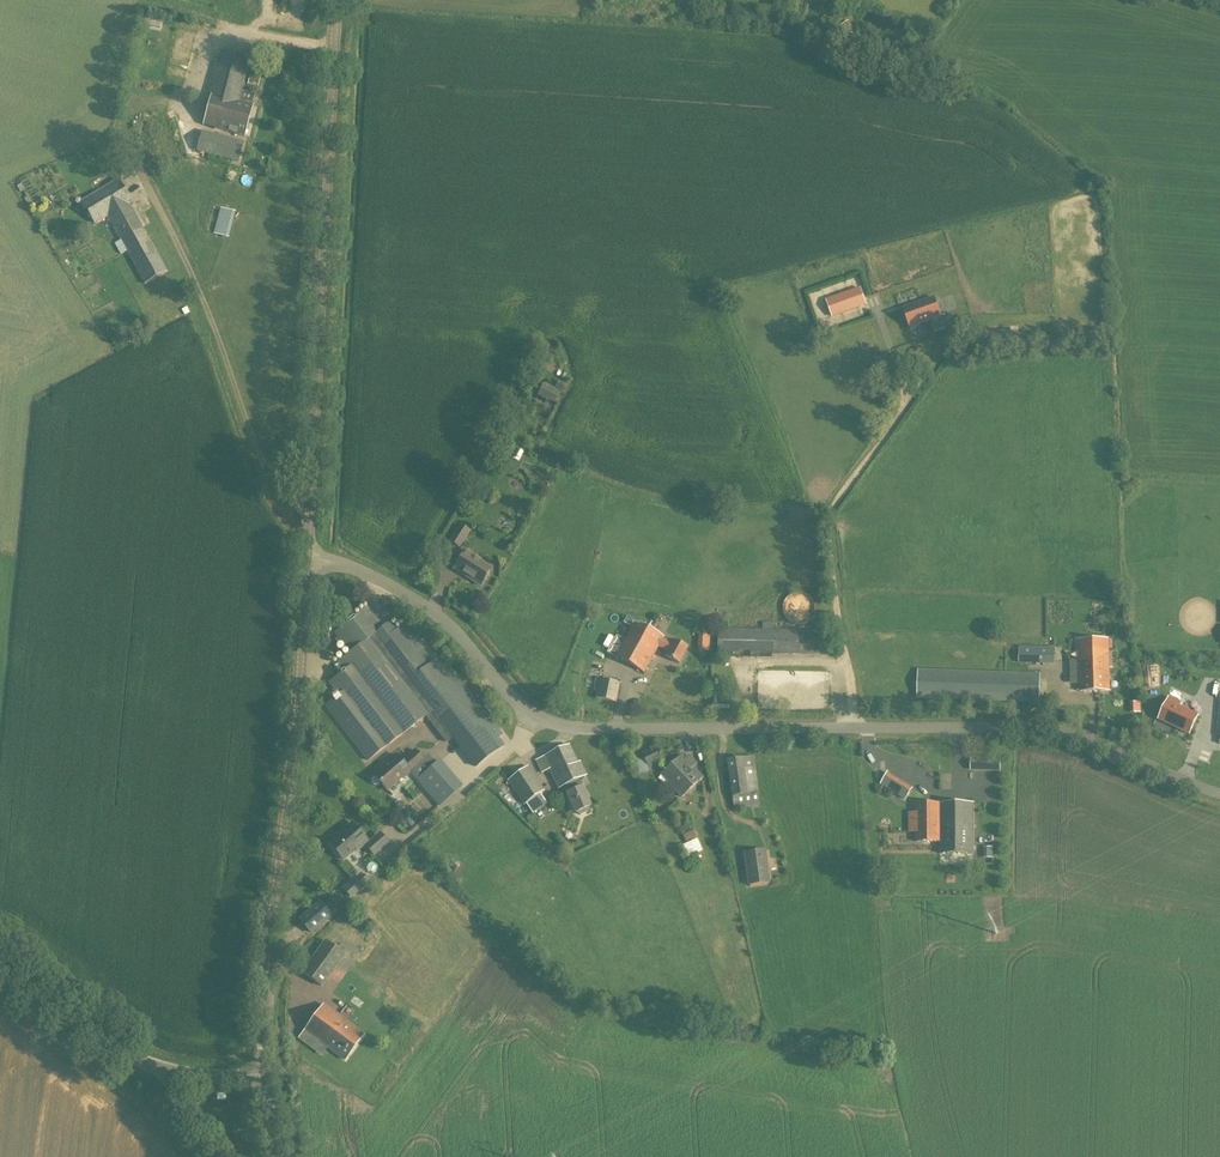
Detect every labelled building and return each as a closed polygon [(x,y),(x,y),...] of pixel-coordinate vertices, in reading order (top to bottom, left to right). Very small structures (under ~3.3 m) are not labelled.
[(180,20),(176,35),(195,40),(198,25),(180,20)] [(203,125),(204,125),(220,130),(245,136),(253,106),(238,102),(249,61),(220,54),(210,94),(212,94),(203,125)] [(159,68),(161,58),(142,55),(140,64),(159,68)] [(201,131),(196,151),(238,163),(244,143),(219,136),(220,130),(204,125),(202,131),(201,131)] [(145,284),(167,272),(129,204),(132,203),(118,180),(81,201),(94,225),(107,217),(145,284)] [(234,212),(219,209),(212,234),(228,238),(234,212)] [(825,300),(832,319),(867,306),(860,288),(825,300)] [(934,298),(903,309),(910,328),(930,321),(934,332),(950,327),(945,315),(941,316),(934,298)] [(560,392),(543,383),(537,396),(553,404),(560,392)] [(459,548),(470,531),(459,525),(449,542),(459,548)] [(480,586),(491,570),(480,563),(481,561),(465,551),(454,569),(463,575),(464,573),(472,579),(471,581),(480,586)] [(813,614),(814,609),(813,603),(810,599),(806,595),(801,593),(795,593),(790,595),(786,599),(783,603),(782,609),(783,614),(786,619),(790,622),(795,624),(801,624),(806,622),(810,619),(813,614)] [(434,661),(409,629),(405,624),(395,631),(389,623),(383,628),(368,608),(335,634),(350,654),(337,663),(344,672),(329,684),(339,697),(326,707),(367,761),(381,751),(425,716),(446,743),(452,737),(475,767),(500,748),(491,736),(498,731),(484,713),(441,656),(434,661)] [(615,658),(628,665),(641,641),(646,643),(648,639),(650,640),(654,633),(634,624),(615,658)] [(819,655),(819,631),(717,629),(717,659),(771,659),(771,655),(819,655)] [(672,644),(668,642),(663,639),(663,638),(654,633),(650,640),(648,639),(646,643),(641,641),(628,665),(643,673),(658,647),(667,652),(664,656),(679,664),(688,648),(674,640),(672,644)] [(698,634),(697,649),(710,650),(711,635),(698,634)] [(1110,690),(1109,642),(1109,640),(1079,641),(1080,691),(1110,690)] [(1054,664),(1055,647),(1019,646),(1019,664),(1054,664)] [(1040,703),(1041,674),(918,669),(917,699),(1040,703)] [(1156,671),(1147,672),(1149,688),(1157,687),(1156,671)] [(616,703),(620,683),(590,677),(588,687),(597,688),(594,699),(616,703)] [(1190,734),(1198,716),(1178,706),(1179,703),(1169,699),(1159,720),(1190,734)] [(648,769),(663,762),(655,745),(640,753),(648,769)] [(582,788),(582,787),(578,779),(585,776),(579,763),(577,764),(568,746),(543,757),(558,789),(565,785),(567,789),(565,790),(575,813),(576,813),(580,816),(589,812),(589,807),(590,806),(582,788)] [(376,786),(380,783),(387,791),(408,772),(409,773),(424,760),(416,752),(403,764),(396,756),(373,776),(374,776),(371,779),(371,782),(374,786),(376,786)] [(682,798),(703,778),(693,767),(697,764),(693,760),(690,763),(682,755),(661,775),(682,798)] [(731,797),(758,793),(755,767),(744,768),(743,758),(727,760),(731,797)] [(526,804),(540,794),(544,791),(528,767),(507,782),(523,806),(526,804)] [(899,796),(905,800),(911,790),(905,786),(899,796)] [(547,804),(540,794),(526,804),(533,814),(547,804)] [(940,842),(940,804),(917,804),(917,813),(911,813),(911,823),(917,823),(917,842),(940,842)] [(973,804),(940,804),(940,842),(940,854),(973,854),(973,804)] [(684,841),(696,838),(692,823),(680,826),(684,841)] [(339,856),(343,860),(355,849),(357,851),(367,841),(352,824),(342,834),(343,835),(330,846),(334,850),(335,853),(336,855),(339,856)] [(374,856),(383,848),(373,838),(364,846),(374,856)] [(683,844),(688,856),(703,850),(698,838),(683,844)] [(984,857),(993,857),(993,847),(984,847),(984,857)] [(749,886),(769,883),(765,851),(744,853),(749,886)] [(367,883),(360,875),(344,889),(351,897),(367,883)] [(315,904),(296,922),(309,935),(328,917),(315,904)] [(325,942),(302,973),(322,987),(345,956),(325,942)] [(323,1005),(305,1031),(299,1039),(313,1049),(319,1041),(346,1060),(364,1035),(323,1005)]
